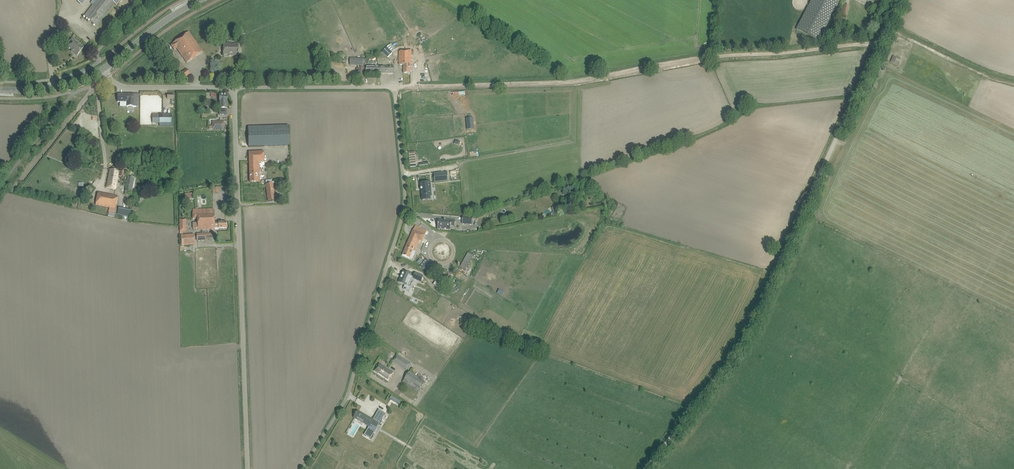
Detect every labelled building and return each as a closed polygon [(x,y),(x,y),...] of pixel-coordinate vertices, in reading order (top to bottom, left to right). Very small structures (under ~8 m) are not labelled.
[(84,16),(97,26),(115,3),(117,4),(120,0),(97,0),(84,16)] [(797,30),(819,41),(840,0),(812,0),(797,30)] [(177,48),(187,63),(202,52),(189,32),(171,45),(174,50),(177,48)] [(72,50),(71,51),(77,56),(84,47),(72,38),(69,42),(72,44),(69,47),(72,50)] [(232,55),(232,56),(238,56),(238,44),(223,44),(223,55),(232,55)] [(392,53),(387,48),(382,52),(388,57),(392,53)] [(404,51),(399,51),(399,65),(403,65),(403,73),(410,73),(410,65),(412,65),(411,50),(404,50),(404,51)] [(190,74),(187,69),(179,75),(182,80),(190,74)] [(118,94),(118,102),(127,102),(127,107),(138,107),(138,94),(118,94)] [(156,114),(156,123),(159,123),(171,123),(172,114),(160,114),(156,114)] [(289,126),(248,127),(249,147),(271,146),(289,146),(289,126)] [(249,152),(250,182),(260,182),(260,175),(261,175),(261,172),(259,172),(259,162),(264,162),(264,151),(249,152)] [(107,188),(115,190),(119,171),(111,170),(107,188)] [(131,193),(135,178),(128,177),(125,192),(131,193)] [(448,179),(448,191),(459,191),(459,179),(448,179)] [(430,182),(420,183),(422,196),(425,196),(427,196),(431,195),(430,191),(431,191),(430,182)] [(272,184),(265,184),(268,202),(275,201),(274,192),(273,184),(272,184)] [(108,212),(114,213),(118,196),(98,192),(95,205),(109,208),(108,212)] [(130,217),(131,210),(119,207),(117,214),(130,217)] [(193,219),(198,219),(198,223),(192,223),(193,228),(194,228),(194,229),(196,229),(196,228),(198,228),(198,229),(227,228),(226,222),(214,222),(214,209),(192,210),(193,219)] [(473,217),(463,216),(462,224),(472,225),(473,217)] [(451,226),(455,226),(455,221),(443,220),(442,221),(438,220),(438,229),(451,230),(451,226)] [(422,242),(427,231),(415,226),(403,255),(410,258),(413,251),(415,252),(419,241),(422,242)] [(194,234),(181,235),(182,246),(194,245),(194,234)] [(468,253),(458,270),(464,273),(473,256),(468,253)] [(426,272),(433,264),(426,259),(419,266),(426,272)] [(400,278),(398,282),(405,285),(403,289),(409,291),(411,287),(408,286),(411,280),(413,282),(414,279),(421,282),(424,276),(415,273),(414,277),(411,276),(411,275),(403,272),(400,278)] [(435,283),(433,285),(442,292),(444,289),(439,285),(440,284),(431,277),(430,279),(435,283)] [(413,301),(403,295),(402,297),(411,303),(413,301)] [(411,364),(397,354),(392,361),(407,370),(411,364)] [(374,371),(389,380),(393,373),(379,364),(374,371)] [(402,382),(418,393),(425,382),(409,372),(402,382)] [(391,396),(389,399),(399,404),(401,401),(391,396)] [(358,411),(353,418),(358,421),(360,419),(370,425),(369,427),(364,435),(371,439),(380,423),(373,420),(358,411)]
